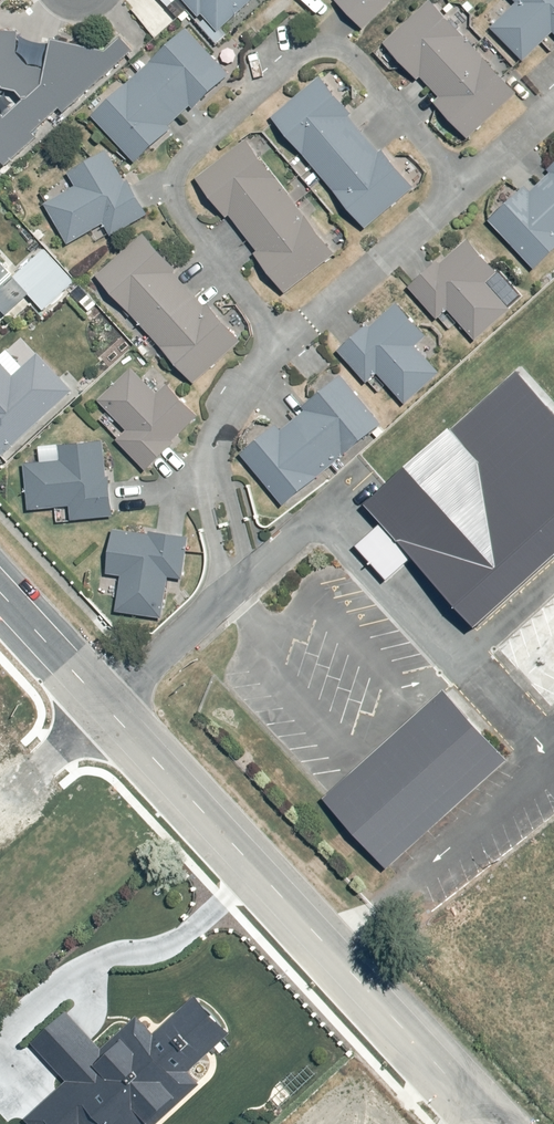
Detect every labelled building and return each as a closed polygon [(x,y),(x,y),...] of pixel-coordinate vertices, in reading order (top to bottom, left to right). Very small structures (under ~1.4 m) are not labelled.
[(219,33),(254,0),(188,0),(219,33)] [(364,28),(394,0),(338,0),(364,28)] [(431,0),(430,0),(382,42),(416,80),(422,76),(441,100),(436,105),(470,140),(520,95),(431,0)] [(516,3),(493,27),(523,61),(553,33),(553,34),(553,0),(513,0),(516,3)] [(187,29),(91,117),(135,163),(173,129),(170,125),(189,106),(193,110),(230,74),(187,29)] [(18,31),(0,30),(0,96),(7,89),(18,92),(25,100),(4,116),(0,112),(0,162),(5,167),(133,52),(121,39),(105,51),(51,40),(46,70),(26,66),(16,51),(18,31)] [(320,76),(270,118),(363,229),(415,188),(383,150),(379,154),(348,118),(353,115),(320,76)] [(254,256),(285,294),(335,255),(247,141),(195,179),(221,215),(228,211),(259,252),(254,256)] [(146,217),(108,151),(69,171),(78,185),(46,204),(68,246),(105,225),(111,237),(146,217)] [(548,170),(553,174),(532,194),(524,187),(488,221),(536,270),(553,253),(553,164),(548,170)] [(146,233),(96,277),(194,383),(243,342),(211,304),(206,308),(175,275),(179,271),(146,233)] [(439,260),(410,287),(439,319),(448,311),(474,341),(511,309),(487,283),(499,273),(470,241),(442,264),(439,260)] [(6,316),(28,298),(42,311),(75,282),(44,249),(14,275),(0,261),(0,310),(6,316)] [(428,337),(397,303),(337,351),(366,383),(378,374),(407,405),(440,374),(415,348),(428,337)] [(74,391),(39,354),(14,378),(0,363),(0,461),(74,391)] [(119,441),(147,471),(200,417),(167,383),(157,394),(132,370),(97,401),(129,431),(119,441)] [(367,503),(473,623),(553,553),(553,412),(518,372),(367,503)] [(383,424),(343,376),(303,408),(306,411),(280,431),(276,425),(240,455),(283,509),(383,424)] [(108,476),(103,441),(61,447),(62,460),(25,464),(29,510),(68,508),(69,522),(113,518),(108,476)] [(185,581),(189,538),(113,529),(108,574),(121,575),(115,612),(163,620),(168,579),(185,581)] [(492,645),(553,710),(553,590),(492,645)] [(444,690),(321,799),(388,872),(509,762),(444,690)] [(27,1118),(33,1123),(161,1123),(203,1085),(190,1071),(231,1033),(195,994),(155,1031),(138,1014),(102,1048),(67,1011),(33,1043),(68,1080),(27,1118)]
